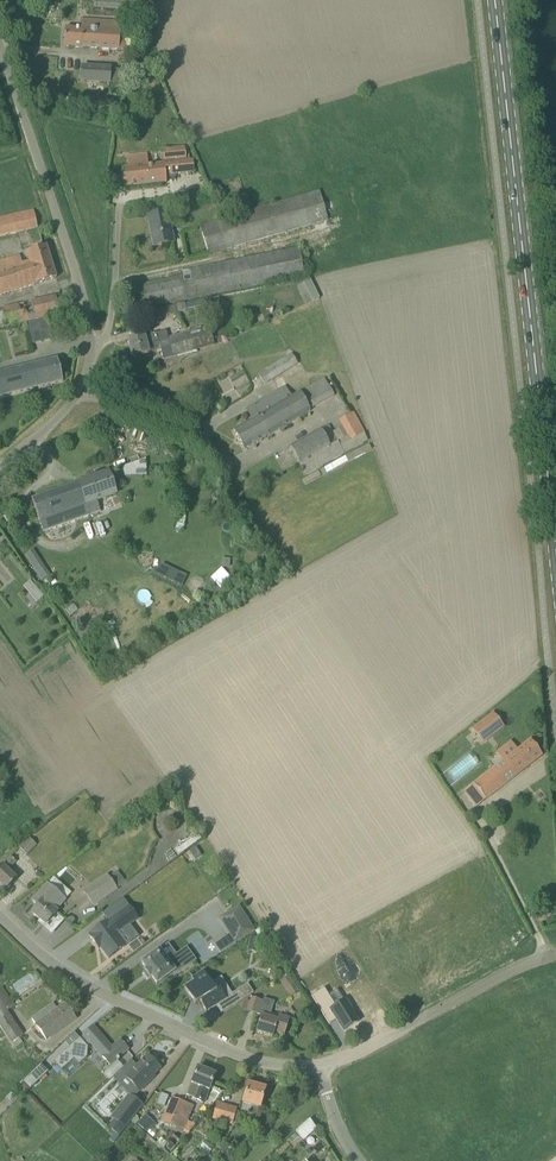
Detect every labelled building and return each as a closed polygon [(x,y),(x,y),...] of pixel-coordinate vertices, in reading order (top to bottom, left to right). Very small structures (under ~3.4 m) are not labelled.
[(132,0),(94,0),(94,9),(131,11),(132,0)] [(132,22),(80,19),(80,29),(65,28),(64,47),(119,50),(128,51),(129,23),(132,23),(132,22)] [(82,67),(81,81),(109,83),(110,69),(82,67)] [(127,168),(122,169),(124,188),(166,184),(166,176),(194,174),(193,161),(186,162),(185,148),(163,151),(164,164),(148,166),(147,154),(126,156),(127,168)] [(208,254),(328,220),(320,192),(200,226),(208,254)] [(166,205),(167,212),(147,216),(153,247),(173,243),(168,215),(175,213),(173,203),(166,205)] [(34,211),(0,218),(0,235),(37,227),(34,211)] [(26,252),(30,262),(23,265),(19,255),(0,261),(0,296),(56,278),(46,246),(26,252)] [(130,312),(304,277),(299,248),(179,272),(180,277),(125,288),(130,312)] [(305,279),(301,280),(311,302),(319,298),(309,278),(305,279)] [(59,314),(56,296),(0,309),(0,325),(7,323),(7,324),(19,322),(19,324),(59,314)] [(207,299),(147,311),(148,319),(161,316),(208,305),(207,299)] [(47,319),(27,324),(32,345),(52,340),(47,319)] [(144,336),(127,340),(132,358),(149,353),(160,350),(163,360),(214,345),(209,327),(168,339),(167,335),(160,337),(159,334),(158,335),(157,333),(156,334),(156,333),(144,336)] [(264,384),(297,363),(292,354),(258,375),(264,384)] [(0,373),(0,396),(62,381),(57,359),(0,373)] [(309,410),(334,396),(324,379),(291,397),(285,387),(253,406),(259,416),(233,431),(244,450),(310,411),(309,410)] [(134,396),(140,393),(136,385),(131,388),(134,396)] [(214,404),(208,396),(193,408),(199,416),(214,404)] [(364,433),(356,419),(343,426),(349,437),(352,440),(364,433)] [(321,430),(290,448),(298,463),(305,475),(343,453),(338,443),(331,447),(321,430)] [(145,459),(121,467),(125,476),(146,475),(145,459)] [(31,500),(43,533),(100,512),(96,501),(116,494),(108,472),(31,500)] [(33,550),(26,555),(42,579),(49,574),(33,550)] [(220,588),(231,577),(222,567),(211,578),(220,588)] [(504,728),(493,714),(472,730),(483,744),(504,728)] [(465,792),(476,807),(542,756),(530,740),(465,792)] [(36,844),(29,838),(20,848),(26,854),(36,844)] [(2,865),(0,868),(0,884),(6,890),(17,879),(8,870),(16,862),(11,857),(3,865),(2,865)] [(93,906),(117,888),(107,875),(83,892),(93,906)] [(56,911),(65,900),(46,882),(29,901),(36,907),(31,913),(45,925),(57,912),(56,911)] [(89,936),(99,949),(100,947),(109,958),(126,946),(117,934),(137,919),(128,906),(108,921),(107,921),(90,934),(91,934),(89,936)] [(235,943),(254,931),(239,907),(219,918),(235,943)] [(259,938),(250,936),(249,944),(258,946),(259,938)] [(145,971),(150,978),(152,977),(157,984),(173,972),(174,973),(195,960),(186,949),(179,954),(181,956),(174,962),(171,957),(166,960),(159,950),(142,963),(147,970),(145,971)] [(35,971),(12,985),(19,996),(42,982),(35,971)] [(191,975),(190,976),(194,982),(184,988),(192,999),(190,1001),(192,1000),(195,1005),(200,1002),(206,1012),(226,999),(220,988),(216,991),(203,972),(193,978),(191,975)] [(286,991),(296,985),(290,975),(280,981),(286,991)] [(237,1003),(253,993),(248,984),(232,994),(237,1003)] [(327,985),(314,992),(330,1022),(337,1018),(343,1029),(358,1021),(352,1009),(354,1008),(349,998),(337,1004),(327,985)] [(10,1044),(23,1035),(7,1009),(13,1005),(1,987),(0,988),(0,1028),(10,1044)] [(261,1016),(256,1032),(272,1037),(274,1032),(284,1035),(289,1018),(278,1015),(278,1016),(271,1014),(275,1002),(263,998),(262,1001),(251,997),(247,1011),(261,1016)] [(36,1026),(47,1040),(75,1018),(65,1004),(64,1003),(57,1008),(54,1003),(43,1011),(31,1020),(36,1026)] [(87,1047),(91,1044),(110,1065),(119,1057),(128,1050),(120,1041),(112,1048),(93,1026),(83,1035),(85,1037),(81,1040),(79,1038),(66,1050),(53,1061),(61,1070),(68,1078),(80,1066),(78,1064),(87,1057),(88,1047),(87,1047)] [(147,1056),(137,1066),(131,1060),(119,1071),(139,1091),(154,1077),(153,1076),(160,1069),(157,1065),(158,1063),(153,1058),(150,1059),(147,1056)] [(32,1085),(47,1071),(41,1064),(26,1078),(32,1085)] [(208,1090),(209,1090),(215,1075),(198,1068),(186,1095),(203,1102),(208,1090)] [(23,1081),(19,1085),(26,1092),(30,1088),(23,1081)] [(99,1098),(116,1086),(112,1081),(96,1094),(99,1098)] [(248,1084),(242,1103),(251,1106),(246,1125),(254,1127),(259,1108),(260,1108),(265,1089),(248,1084)] [(110,1118),(113,1120),(108,1127),(119,1136),(143,1104),(129,1094),(110,1118)] [(190,1106),(171,1098),(162,1121),(181,1128),(190,1106)] [(232,1124),(236,1109),(218,1104),(213,1118),(232,1124)] [(310,1119),(295,1132),(303,1141),(316,1129),(310,1119)] [(161,1138),(156,1143),(162,1149),(167,1143),(161,1138)]
